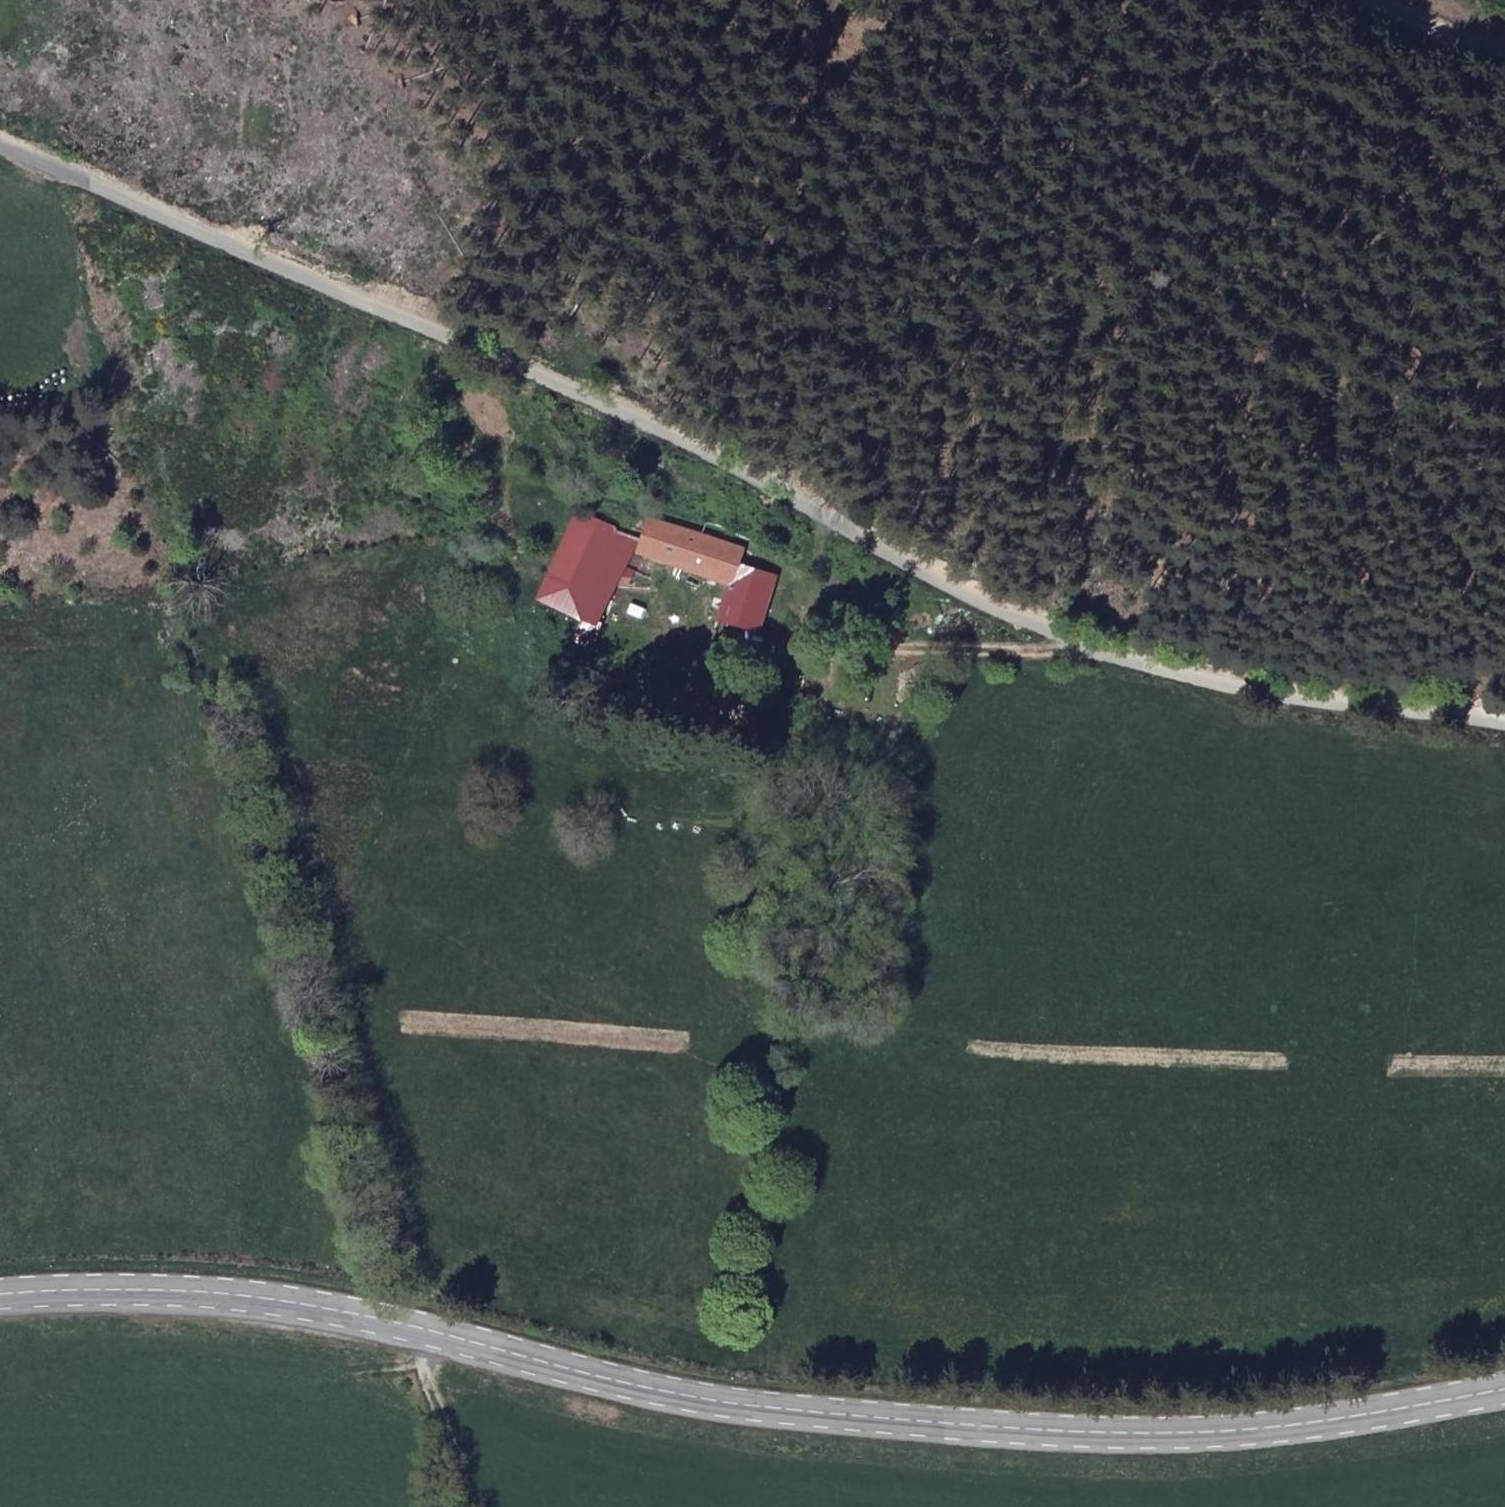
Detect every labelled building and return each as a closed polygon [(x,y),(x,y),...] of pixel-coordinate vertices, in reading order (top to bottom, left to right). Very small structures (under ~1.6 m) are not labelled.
[(577,503),(542,595),(593,616),(585,640),(604,649),(614,623),(608,621),(620,588),(632,585),(636,574),(625,570),(632,551),(723,585),(713,617),(758,630),(780,573),(735,554),(740,539),(650,503),(642,524),(577,503)]
